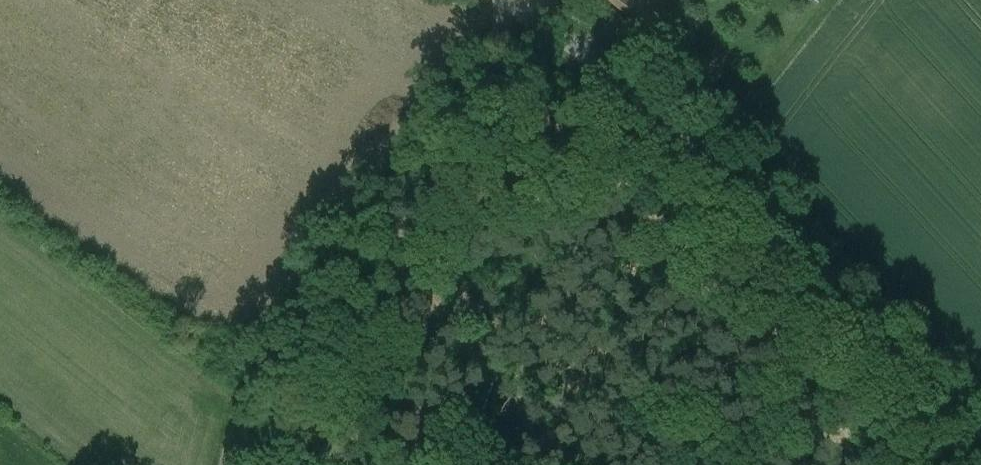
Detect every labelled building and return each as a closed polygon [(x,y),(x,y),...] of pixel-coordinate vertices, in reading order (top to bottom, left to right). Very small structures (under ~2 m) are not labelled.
[(628,16),(637,5),(631,0),(608,0),(628,16)]
